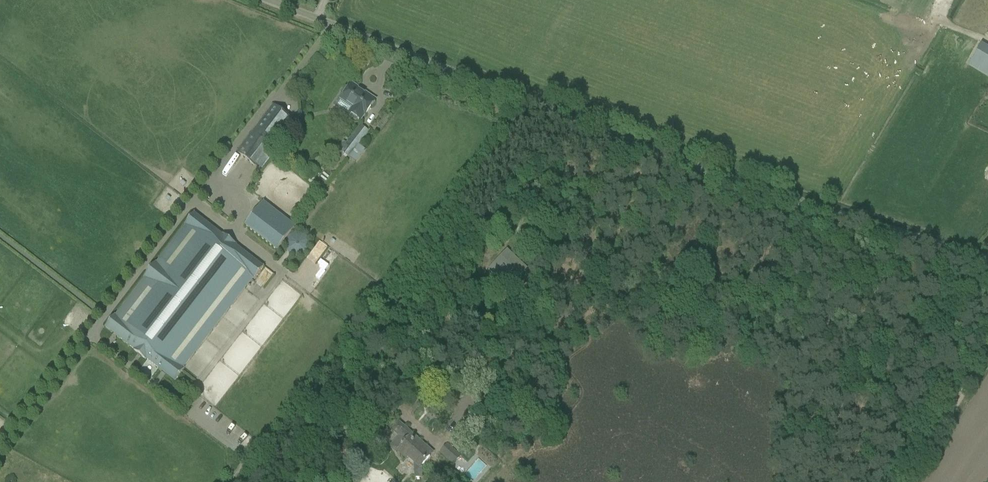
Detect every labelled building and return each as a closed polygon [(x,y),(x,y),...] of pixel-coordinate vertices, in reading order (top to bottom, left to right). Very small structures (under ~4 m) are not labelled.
[(932,4),(920,0),(902,0),(897,13),(925,23),(932,4)] [(981,44),(968,65),(987,77),(987,48),(981,44)] [(375,101),(351,84),(347,89),(345,87),(340,94),(343,96),(340,100),(351,108),(348,113),(361,122),(364,116),(365,117),(369,109),(375,101)] [(290,119),(273,106),(238,153),(254,166),(255,165),(261,170),(275,151),(269,146),(270,145),(268,144),(288,118),(290,119)] [(343,141),(337,149),(348,157),(349,158),(368,132),(368,131),(360,125),(346,143),(343,141)] [(263,202),(245,226),(277,251),(296,227),(263,202)] [(186,226),(156,263),(155,263),(144,278),(145,279),(115,316),(114,316),(105,328),(134,350),(133,351),(145,360),(146,359),(175,382),(184,370),(183,369),(253,278),(254,279),(264,267),(235,245),(235,244),(224,235),(223,235),(194,213),(185,225),(186,226)] [(526,269),(519,262),(507,251),(489,269),(503,282),(500,285),(506,291),(511,285),(510,284),(512,281),(507,276),(513,269),(520,275),(526,269)] [(432,453),(419,441),(416,439),(397,421),(390,429),(398,437),(389,447),(396,453),(397,451),(406,460),(407,458),(413,463),(414,478),(422,478),(422,465),(425,460),(432,453)] [(461,422),(450,434),(453,436),(461,443),(472,431),(461,422)] [(454,464),(461,457),(454,451),(447,444),(440,452),(454,464)] [(479,459),(466,473),(473,480),(486,466),(479,459)]
